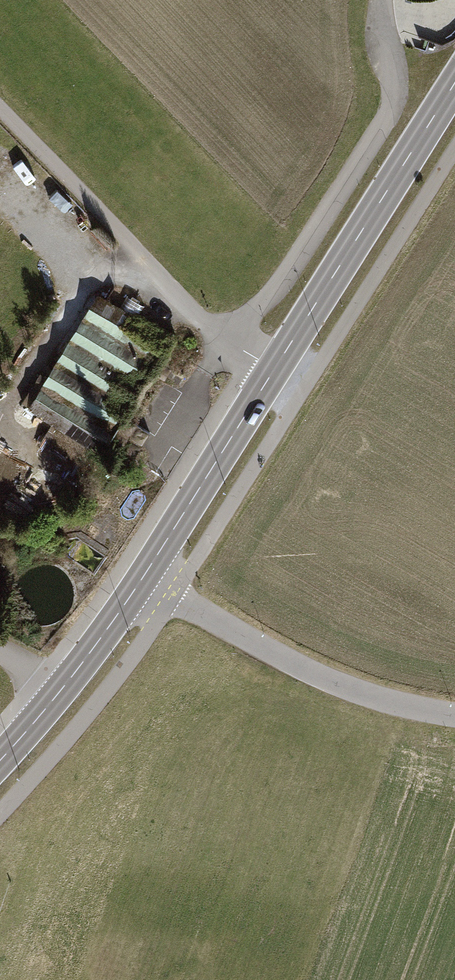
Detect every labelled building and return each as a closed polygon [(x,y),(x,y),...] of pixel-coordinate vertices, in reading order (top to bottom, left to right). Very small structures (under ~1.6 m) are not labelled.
[(110,440),(173,338),(98,292),(26,407),(93,448),(101,434),(110,440)]
